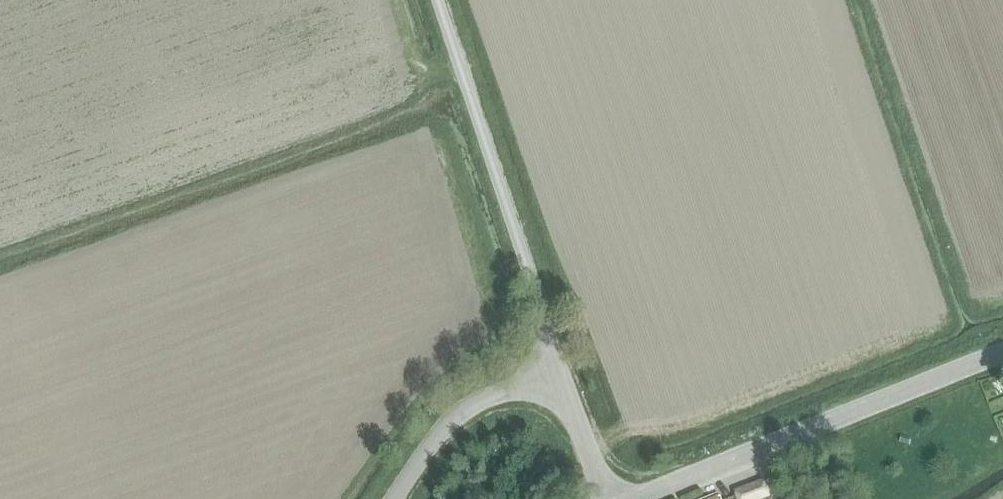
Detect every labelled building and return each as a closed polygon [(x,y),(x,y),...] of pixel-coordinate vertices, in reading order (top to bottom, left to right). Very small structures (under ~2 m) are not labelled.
[(736,498),(765,498),(770,497),(763,478),(733,490),(736,498)]
